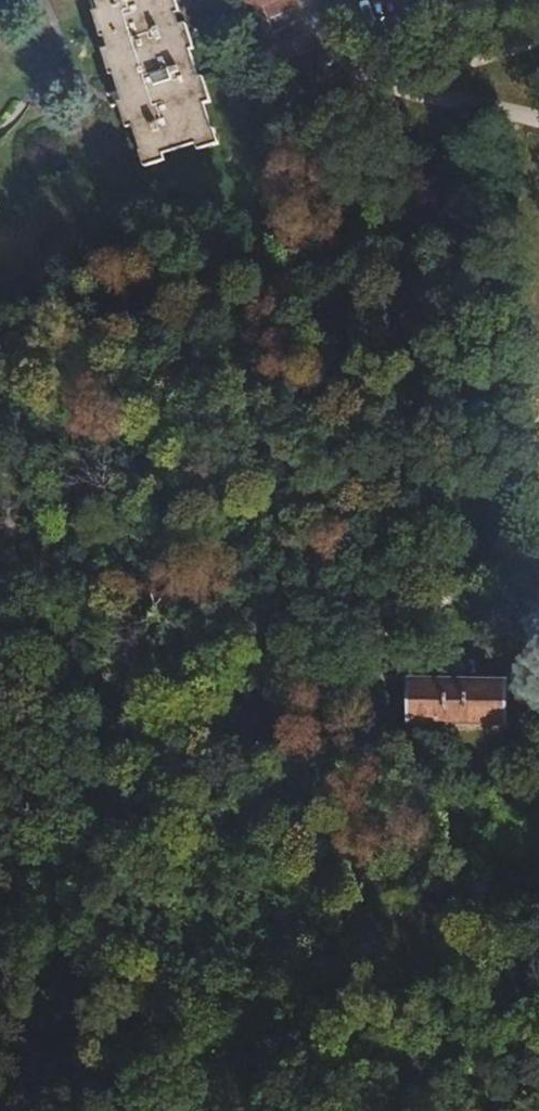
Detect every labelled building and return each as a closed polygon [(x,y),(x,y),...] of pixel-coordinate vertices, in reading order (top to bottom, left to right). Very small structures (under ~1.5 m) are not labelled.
[(96,0),(0,0),(0,42),(99,11),(96,0)] [(190,54),(188,54),(176,17),(173,17),(168,0),(96,0),(99,11),(108,39),(104,40),(117,77),(114,78),(123,108),(127,107),(143,158),(159,153),(161,158),(198,147),(196,141),(214,135),(197,84),(200,83),(190,54)] [(414,684),(413,724),(518,725),(519,686),(414,684)]
